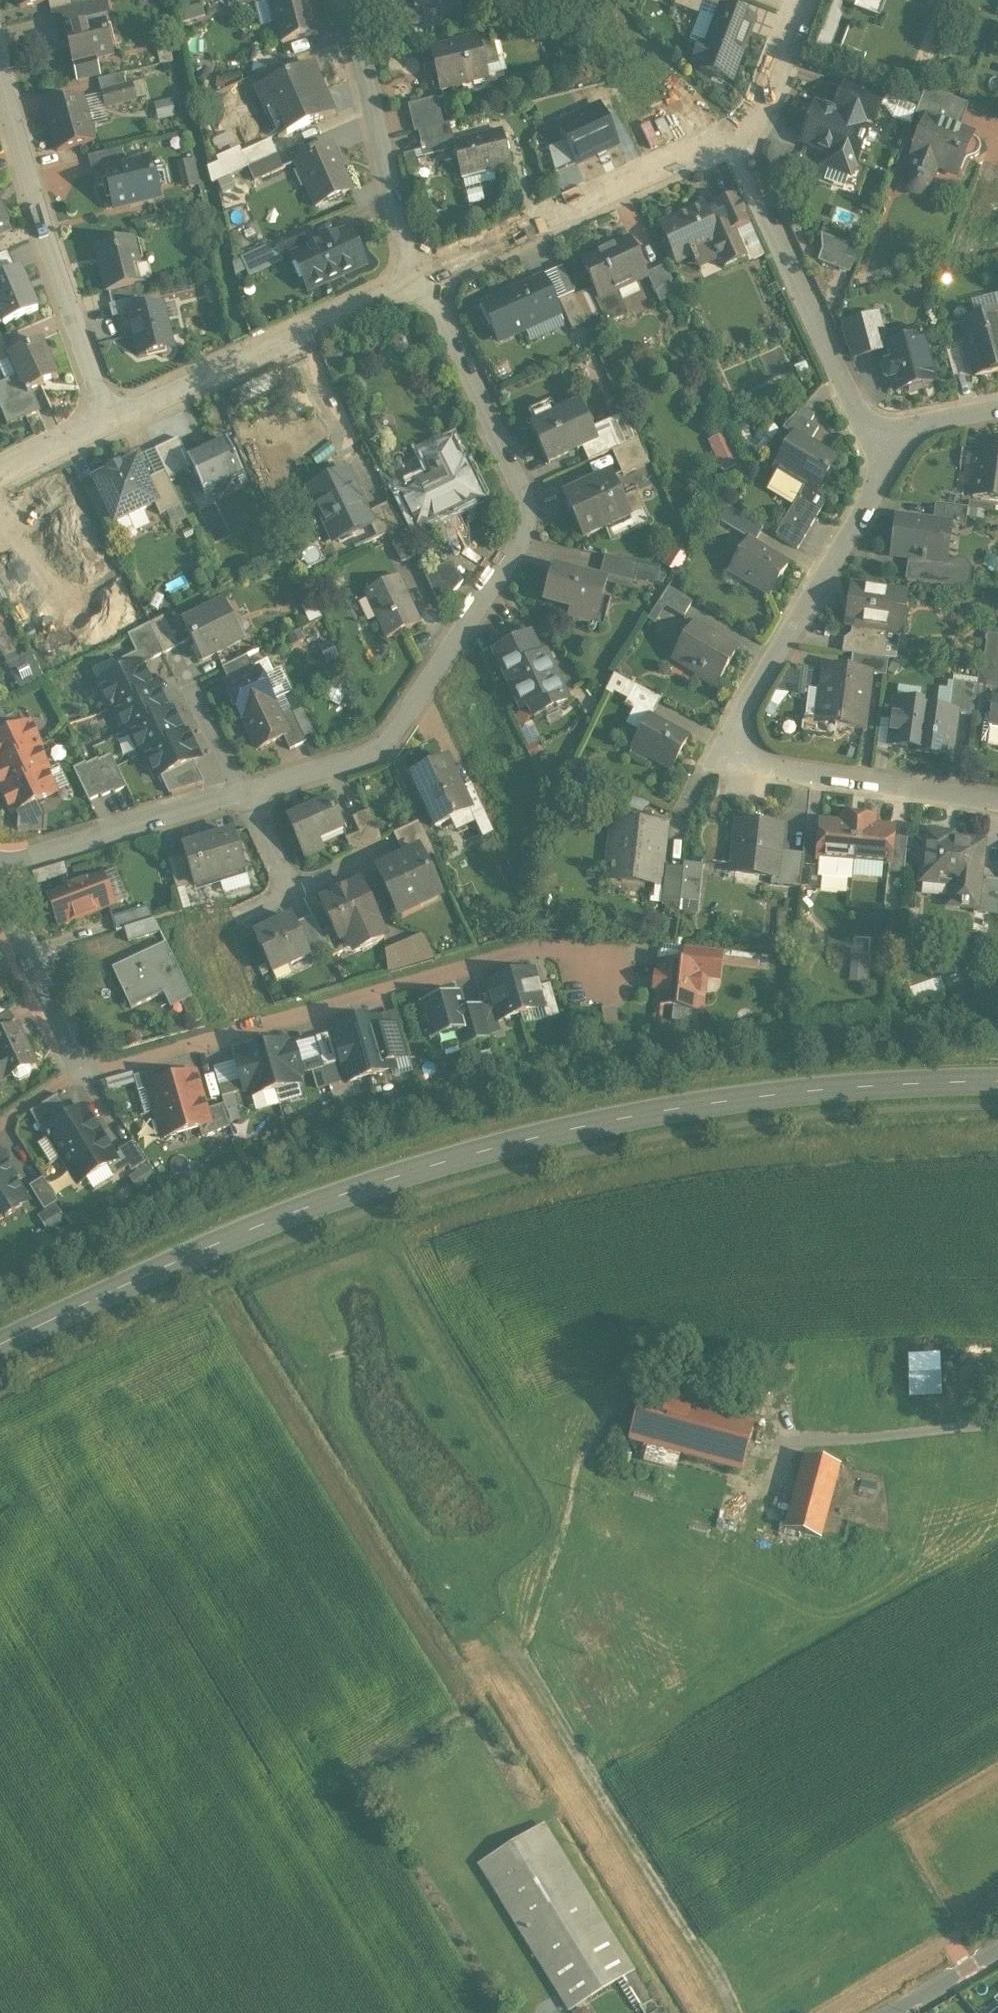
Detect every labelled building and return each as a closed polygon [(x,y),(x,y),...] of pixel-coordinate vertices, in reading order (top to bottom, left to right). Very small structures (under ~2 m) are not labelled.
[(20,9),(48,3),(48,1),(44,2),(44,0),(18,0),(20,9)] [(48,1),(48,3),(51,12),(72,7),(70,0),(55,0),(48,1)] [(51,12),(54,27),(109,14),(106,0),(100,0),(72,7),(51,12)] [(229,9),(254,3),(254,2),(254,0),(226,0),(229,9)] [(270,1),(276,24),(282,44),(316,34),(307,0),(270,0),(270,1)] [(703,0),(676,0),(674,5),(700,15),(704,3),(705,1),(703,0)] [(855,10),(876,18),(882,0),(859,0),(855,10)] [(270,1),(256,5),(262,28),(276,24),(270,1)] [(704,3),(700,15),(690,41),(700,45),(705,47),(719,9),(710,6),(704,3)] [(754,20),(720,7),(719,9),(705,47),(700,45),(693,64),(699,66),(698,69),(726,80),(734,59),(739,61),(754,20)] [(105,22),(65,31),(73,64),(95,59),(112,55),(105,22)] [(489,37),(478,39),(483,61),(496,58),(493,44),(494,44),(492,35),(488,36),(489,37)] [(478,39),(431,51),(440,89),(487,78),(483,61),(478,39)] [(95,59),(73,64),(77,80),(99,75),(95,59)] [(311,64),(256,89),(266,110),(274,106),(286,133),(278,137),(279,138),(334,113),(311,64)] [(122,74),(98,80),(101,92),(125,86),(122,74)] [(883,96),(847,82),(836,112),(869,125),(868,127),(871,128),(883,96)] [(125,86),(101,92),(105,107),(136,99),(132,84),(125,86)] [(963,103),(925,88),(914,116),(925,121),(926,120),(953,130),(963,103)] [(81,97),(45,107),(57,152),(93,142),(81,97)] [(156,103),(161,119),(178,114),(174,98),(156,103)] [(436,99),(407,106),(413,132),(418,131),(443,125),(436,99)] [(836,112),(817,105),(802,142),(829,153),(824,165),(850,175),(860,148),(861,148),(864,141),(863,141),(868,127),(869,125),(836,112)] [(600,106),(558,125),(565,140),(576,163),(617,144),(600,106)] [(953,130),(926,120),(925,121),(910,160),(914,161),(908,176),(929,184),(936,168),(952,174),(959,156),(967,159),(972,159),(976,158),(979,155),(980,151),(980,146),(978,142),(975,140),(970,138),(970,137),(953,130)] [(443,125),(418,131),(424,157),(455,149),(454,143),(455,143),(450,123),(443,125)] [(455,143),(454,143),(455,149),(463,178),(511,167),(502,132),(455,143)] [(270,140),(241,153),(242,155),(248,167),(277,154),(270,140)] [(565,140),(548,148),(555,172),(576,163),(565,140)] [(330,144),(310,153),(310,155),(295,161),(315,206),(351,190),(330,144)] [(121,148),(88,157),(91,169),(124,161),(121,148)] [(416,152),(404,155),(407,167),(419,165),(416,152)] [(234,157),(232,153),(220,158),(218,159),(226,177),(248,167),(242,155),(239,157),(238,155),(234,157)] [(277,154),(248,167),(254,182),(283,169),(277,154)] [(104,170),(113,209),(160,198),(150,159),(104,170)] [(736,195),(721,203),(724,209),(732,226),(747,219),(736,195)] [(724,209),(709,216),(704,205),(660,226),(676,262),(691,255),(695,263),(698,261),(694,254),(713,245),(724,269),(747,258),(732,226),(724,209)] [(0,211),(0,237),(7,234),(6,233),(5,233),(3,229),(10,226),(9,224),(7,225),(0,211)] [(335,236),(323,242),(324,242),(293,256),(309,290),(366,265),(350,230),(335,237),(335,236)] [(301,231),(274,243),(280,256),(281,256),(307,244),(301,231)] [(834,268),(839,256),(848,248),(821,237),(823,250),(818,261),(834,268)] [(132,239),(96,247),(97,250),(99,249),(105,272),(103,272),(108,293),(110,292),(135,286),(143,284),(132,239)] [(629,240),(581,261),(598,298),(646,277),(629,240)] [(274,243),(241,258),(250,276),(283,261),(281,256),(280,256),(274,243)] [(824,295),(833,313),(852,261),(839,256),(834,268),(824,295)] [(665,266),(651,272),(664,300),(678,294),(665,266)] [(0,278),(0,317),(4,325),(39,309),(20,269),(0,278)] [(544,280),(507,296),(522,331),(544,321),(543,319),(558,311),(544,280)] [(135,286),(110,292),(113,304),(135,299),(139,298),(135,286)] [(573,293),(558,300),(572,329),(586,323),(573,293)] [(507,296),(483,307),(498,342),(522,331),(507,296)] [(113,304),(110,305),(113,316),(129,313),(138,310),(135,299),(113,304)] [(138,310),(129,313),(129,315),(133,314),(138,334),(134,335),(139,356),(173,348),(172,346),(170,347),(168,337),(170,337),(163,305),(138,310)] [(960,323),(974,376),(997,370),(997,313),(960,323)] [(877,316),(844,324),(845,327),(844,330),(848,347),(851,348),(854,358),(885,350),(886,349),(883,338),(877,316)] [(914,330),(903,333),(900,339),(894,335),(883,338),(886,349),(885,350),(889,364),(885,365),(883,368),(884,369),(885,368),(888,376),(886,376),(886,378),(889,379),(893,378),(896,392),(904,390),(908,392),(923,388),(925,384),(933,382),(922,339),(922,338),(921,335),(920,334),(920,333),(914,330)] [(0,339),(0,362),(11,357),(10,355),(2,338),(0,339)] [(10,355),(11,357),(0,362),(9,383),(0,387),(0,400),(11,425),(40,412),(31,391),(57,379),(41,342),(10,355)] [(579,405),(532,427),(549,463),(551,462),(550,461),(577,449),(578,450),(583,448),(597,441),(595,439),(579,405)] [(814,417),(801,409),(783,430),(794,436),(795,434),(810,443),(818,428),(810,423),(814,417)] [(612,431),(595,439),(597,441),(583,448),(589,461),(612,451),(619,447),(612,431)] [(710,439),(724,472),(743,464),(728,431),(710,439)] [(810,443),(795,434),(794,436),(775,467),(779,470),(805,486),(806,484),(817,491),(836,459),(810,443)] [(179,438),(155,450),(166,472),(169,479),(192,469),(187,459),(188,458),(179,438)] [(619,447),(612,451),(624,476),(650,464),(639,438),(619,447)] [(188,458),(187,459),(192,469),(204,495),(243,476),(226,440),(188,458)] [(438,474),(398,493),(416,529),(481,498),(464,461),(461,463),(451,442),(428,453),(438,474)] [(980,442),(972,496),(997,500),(997,444),(980,442)] [(136,462),(121,469),(120,466),(109,471),(110,474),(95,482),(114,523),(128,517),(129,520),(144,513),(143,510),(155,504),(156,503),(146,482),(136,462)] [(805,486),(779,470),(769,486),(795,502),(805,486)] [(166,472),(146,482),(156,503),(155,504),(160,515),(181,505),(169,479),(166,472)] [(346,473),(309,491),(333,540),(370,522),(373,521),(369,512),(362,498),(359,499),(346,473)] [(611,476),(565,498),(583,539),(630,517),(611,476)] [(795,502),(775,536),(797,549),(828,497),(817,491),(806,484),(805,486),(795,502)] [(388,503),(369,512),(373,521),(370,522),(378,538),(387,534),(402,527),(388,497),(386,498),(388,503)] [(968,509),(935,504),(933,521),(952,524),(951,525),(965,527),(968,509)] [(763,528),(724,505),(714,518),(748,539),(749,538),(755,542),(763,528)] [(933,521),(897,517),(891,557),(910,559),(946,564),(946,562),(951,525),(952,524),(933,521)] [(402,527),(387,534),(401,564),(416,557),(402,527)] [(755,542),(749,538),(748,539),(729,572),(731,569),(745,577),(743,581),(769,596),(789,563),(755,542)] [(679,541),(665,562),(680,572),(694,551),(679,541)] [(639,564),(605,556),(601,572),(635,581),(639,564)] [(946,564),(910,559),(907,581),(960,588),(967,583),(969,569),(964,562),(956,561),(952,563),(946,562),(946,564)] [(450,563),(424,575),(440,608),(463,582),(450,563)] [(608,581),(553,567),(544,602),(572,609),(569,618),(589,623),(596,596),(603,598),(608,581)] [(398,577),(364,593),(386,639),(419,623),(398,577)] [(906,594),(852,586),(850,601),(853,601),(852,607),(848,610),(847,618),(852,625),(851,635),(844,640),(842,653),(852,655),(888,660),(896,660),(898,647),(900,631),(896,631),(898,615),(903,611),(906,594)] [(692,602),(669,588),(658,604),(682,618),(692,602)] [(224,605),(185,625),(202,661),(241,641),(240,639),(236,642),(228,625),(232,622),(224,605)] [(163,617),(150,624),(164,654),(178,647),(163,617)] [(737,648),(695,622),(671,662),(714,687),(737,648)] [(164,654),(150,624),(128,635),(136,653),(114,664),(119,674),(140,664),(140,665),(164,654)] [(986,669),(997,670),(997,632),(987,632),(986,669)] [(545,655),(540,658),(530,636),(494,653),(521,711),(529,707),(534,718),(568,702),(545,655)] [(331,642),(321,647),(327,662),(338,657),(331,642)] [(22,683),(44,672),(34,651),(11,662),(22,683)] [(888,660),(852,655),(850,671),(872,674),(872,675),(886,677),(888,660)] [(247,656),(222,668),(229,683),(254,671),(253,667),(247,656)] [(267,660),(253,667),(254,671),(258,669),(262,677),(273,672),(267,660)] [(119,674),(98,684),(111,709),(100,714),(100,715),(114,708),(152,689),(140,665),(140,664),(119,674)] [(808,696),(812,669),(788,665),(784,693),(808,696)] [(850,671),(825,668),(818,720),(836,723),(836,726),(864,730),(868,697),(869,697),(872,675),(872,674),(850,671)] [(229,683),(226,685),(232,697),(230,701),(233,706),(236,707),(241,718),(243,717),(243,716),(272,702),(272,703),(274,702),(262,677),(258,669),(254,671),(229,683)] [(977,685),(953,682),(949,712),(956,713),(956,715),(973,717),(977,685)] [(660,699),(635,686),(628,699),(653,713),(660,699)] [(152,689),(114,708),(126,732),(115,737),(115,738),(130,731),(130,730),(167,712),(167,711),(155,687),(152,689)] [(949,712),(921,708),(922,704),(895,700),(889,745),(912,748),(911,752),(950,757),(956,715),(956,713),(949,712)] [(272,702),(243,716),(243,717),(252,734),(250,738),(253,744),(257,745),(259,749),(283,737),(287,735),(278,715),(272,703),(272,702)] [(306,742),(290,709),(278,715),(287,735),(283,737),(289,750),(306,742)] [(167,712),(130,730),(130,731),(141,755),(130,760),(131,761),(145,754),(145,753),(183,735),(171,710),(167,711),(167,712)] [(0,721),(0,739),(22,729),(21,728),(14,714),(7,718),(0,721)] [(991,724),(992,715),(988,715),(985,717),(982,743),(997,745),(997,725),(991,724)] [(687,737),(650,717),(633,749),(670,769),(687,737)] [(0,739),(0,766),(37,748),(38,749),(51,742),(51,741),(40,747),(29,724),(21,728),(22,729),(0,739)] [(183,735),(145,753),(145,754),(157,779),(161,777),(193,761),(199,759),(186,733),(183,735)] [(0,766),(0,781),(4,789),(4,790),(45,771),(45,772),(59,765),(58,764),(47,769),(38,749),(37,748),(0,766)] [(99,761),(98,761),(113,792),(112,792),(113,794),(126,788),(111,755),(99,761)] [(86,764),(86,765),(100,796),(101,797),(112,792),(113,792),(98,761),(99,761),(98,759),(86,764)] [(193,761),(161,777),(169,794),(204,783),(193,761)] [(448,761),(411,778),(435,828),(451,821),(470,812),(471,811),(461,789),(448,761)] [(100,796),(86,765),(86,764),(86,763),(73,769),(89,801),(100,796)] [(45,771),(4,790),(4,789),(1,791),(12,814),(16,812),(38,802),(55,793),(45,772),(45,771)] [(472,784),(461,789),(471,811),(470,812),(473,817),(484,811),(472,784)] [(330,801),(305,812),(306,814),(289,822),(306,859),(324,851),(318,839),(343,828),(330,801)] [(38,802),(16,812),(18,817),(17,830),(44,832),(44,815),(38,802)] [(368,811),(353,818),(360,833),(346,840),(353,853),(382,840),(368,811)] [(847,825),(821,823),(820,835),(818,859),(819,860),(854,862),(858,817),(848,816),(847,825)] [(893,829),(868,827),(869,818),(858,817),(854,862),(854,863),(888,865),(890,866),(892,836),(893,829)] [(419,823),(394,834),(406,860),(419,854),(418,851),(420,851),(424,859),(434,854),(419,823)] [(662,829),(616,824),(610,874),(656,879),(662,829)] [(777,829),(740,825),(736,869),(772,873),(774,851),(777,829)] [(820,835),(806,833),(804,855),(802,870),(818,872),(819,860),(818,859),(820,835)] [(951,836),(927,833),(922,880),(953,884),(951,904),(961,905),(961,908),(968,908),(969,906),(974,907),(975,907),(978,880),(982,844),(964,842),(963,845),(950,844),(951,836)] [(206,841),(183,848),(185,856),(194,885),(219,877),(219,878),(243,870),(237,852),(239,852),(233,834),(206,842),(206,841)] [(907,838),(892,836),(890,866),(888,865),(888,873),(903,875),(907,838)] [(406,860),(397,864),(396,863),(378,871),(390,896),(396,893),(402,907),(418,900),(421,905),(441,895),(424,859),(420,851),(418,851),(419,854),(406,860)] [(804,855),(774,851),(772,873),(771,885),(800,888),(802,870),(804,855)] [(185,856),(168,862),(177,891),(194,885),(185,856)] [(854,862),(819,860),(818,872),(818,876),(852,879),(851,880),(852,881),(854,863),(854,862)] [(703,865),(684,863),(683,868),(684,868),(680,901),(699,903),(703,865)] [(683,868),(665,866),(661,904),(679,906),(680,901),(684,868),(683,868)] [(101,875),(47,896),(59,927),(113,906),(101,875)] [(978,880),(975,907),(974,907),(974,913),(997,915),(997,882),(978,880)] [(361,885),(320,904),(331,927),(338,941),(339,940),(348,936),(357,940),(362,950),(384,940),(376,923),(379,922),(361,885)] [(149,906),(112,917),(117,931),(125,929),(155,920),(149,906)] [(313,916),(300,923),(315,954),(328,948),(321,932),(313,916)] [(292,918),(255,935),(273,973),(310,956),(292,918)] [(155,920),(125,929),(129,942),(161,933),(155,920)] [(331,927),(321,932),(328,948),(332,957),(344,951),(339,940),(338,941),(331,927)] [(385,947),(392,971),(436,958),(429,934),(385,947)] [(721,952),(686,948),(684,966),(704,968),(704,970),(718,972),(721,952)] [(149,958),(147,954),(113,969),(132,1009),(165,993),(170,1004),(190,995),(169,949),(149,958)] [(684,966),(661,964),(659,977),(657,977),(655,990),(658,990),(656,1005),(695,1009),(695,1008),(701,1009),(703,992),(698,991),(699,976),(703,977),(704,970),(704,968),(684,966)] [(533,971),(510,977),(521,1014),(544,1007),(533,971)] [(510,977),(487,984),(490,994),(498,1020),(521,1014),(510,977)] [(459,992),(419,1003),(422,1012),(418,1013),(424,1033),(427,1032),(430,1041),(457,1033),(470,1029),(464,1009),(459,992)] [(490,994),(479,997),(481,1005),(490,1036),(501,1032),(498,1020),(490,994)] [(556,1004),(544,1007),(547,1019),(559,1016),(556,1004)] [(481,1005),(464,1009),(470,1029),(457,1033),(461,1047),(490,1039),(490,1036),(481,1005)] [(0,1017),(0,1030),(15,1020),(9,1011),(0,1017)] [(379,1019),(362,1024),(361,1020),(355,1022),(370,1075),(393,1069),(391,1061),(382,1030),(379,1019)] [(355,1022),(348,1024),(349,1028),(332,1032),(341,1063),(346,1082),(370,1075),(355,1022)] [(399,1026),(382,1030),(391,1061),(408,1056),(399,1026)] [(0,1035),(0,1081),(4,1079),(4,1080),(12,1076),(15,1081),(19,1083),(29,1078),(31,1074),(28,1068),(36,1065),(35,1063),(34,1064),(17,1028),(18,1028),(17,1027),(0,1035)] [(332,1032),(315,1037),(320,1056),(332,1052),(336,1064),(341,1063),(332,1032)] [(286,1041),(263,1048),(275,1090),(298,1084),(296,1076),(302,1074),(299,1064),(293,1044),(287,1045),(286,1041)] [(263,1048),(240,1055),(241,1058),(235,1060),(241,1080),(244,1091),(250,1089),(252,1097),(275,1090),(263,1048)] [(332,1052),(320,1056),(321,1058),(324,1067),(336,1064),(332,1052)] [(321,1058),(299,1064),(302,1074),(324,1068),(324,1067),(321,1058)] [(164,1068),(133,1077),(137,1091),(149,1088),(149,1087),(168,1081),(164,1068)] [(168,1081),(149,1087),(149,1088),(156,1112),(201,1099),(194,1074),(168,1081)] [(241,1080),(219,1087),(222,1097),(244,1091),(241,1080)] [(58,1095),(30,1112),(45,1137),(47,1136),(48,1135),(46,1131),(71,1115),(58,1095)] [(201,1099),(156,1112),(164,1138),(199,1128),(209,1125),(205,1110),(201,1099)] [(224,1104),(205,1110),(209,1125),(199,1128),(202,1138),(230,1126),(224,1104)] [(71,1115),(46,1131),(48,1135),(47,1136),(48,1138),(50,1137),(62,1157),(101,1134),(96,1126),(95,1126),(83,1108),(71,1115)] [(101,1134),(62,1157),(78,1184),(107,1166),(116,1161),(113,1157),(104,1142),(105,1141),(101,1134)] [(133,1142),(118,1151),(119,1153),(128,1167),(131,1172),(146,1162),(133,1142)] [(128,1167),(119,1153),(113,1157),(116,1161),(107,1166),(113,1176),(128,1167)] [(14,1177),(0,1155),(0,1185),(14,1177)] [(0,1185),(0,1218),(4,1216),(5,1218),(16,1212),(14,1209),(27,1202),(12,1179),(14,1177),(0,1185)] [(58,1202),(43,1178),(29,1187),(44,1211),(58,1202)] [(941,1354),(908,1355),(909,1397),(942,1396),(941,1354)] [(757,1428),(644,1395),(630,1443),(743,1475),(757,1428)] [(840,1466),(805,1456),(784,1529),(819,1539),(840,1466)] [(632,1972),(544,1829),(482,1867),(570,2011),(632,1972)]
